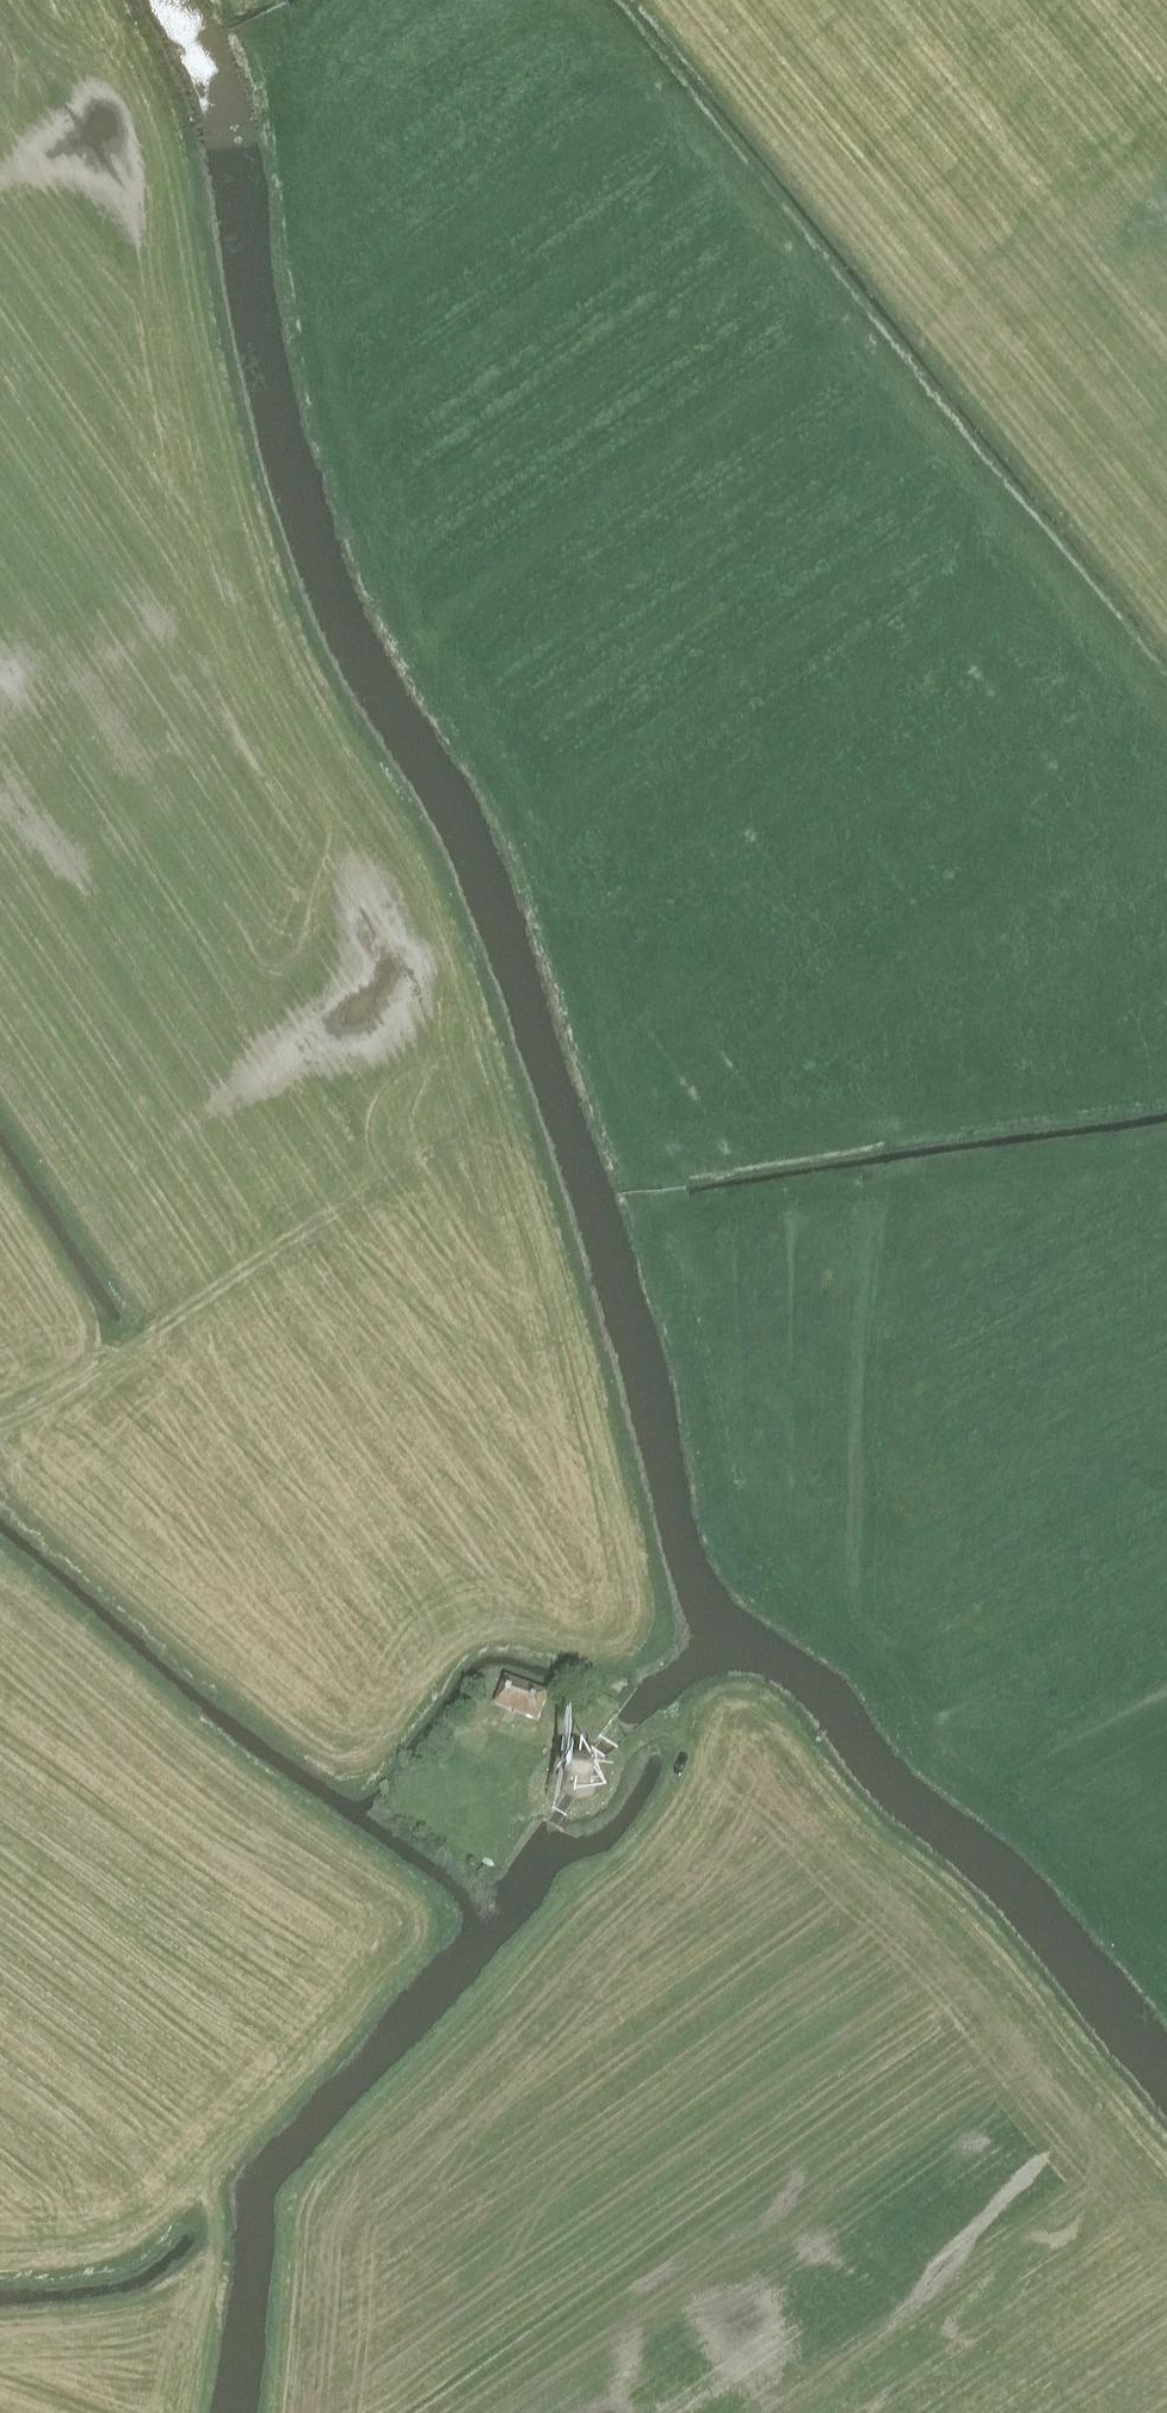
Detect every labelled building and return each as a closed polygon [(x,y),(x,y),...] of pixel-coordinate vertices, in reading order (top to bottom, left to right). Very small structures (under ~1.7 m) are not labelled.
[(548,1694),(505,1678),(495,1704),(538,1719),(548,1694)] [(591,1794),(591,1793),(597,1783),(598,1783),(598,1781),(597,1781),(595,1770),(595,1769),(594,1767),(593,1767),(584,1761),(581,1761),(570,1764),(570,1763),(568,1765),(562,1775),(561,1775),(561,1777),(562,1777),(564,1788),(564,1789),(565,1791),(566,1791),(575,1797),(578,1798),(578,1797),(589,1794),(589,1795),(591,1794)]
